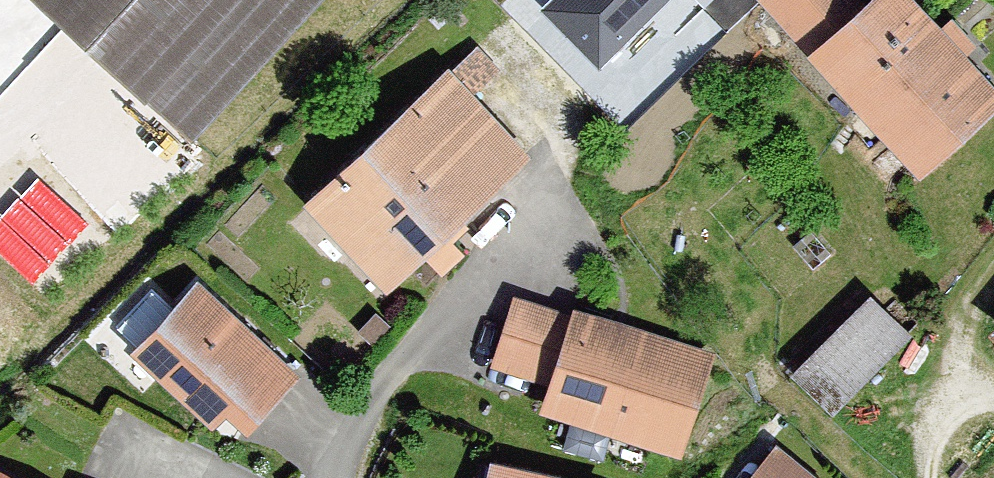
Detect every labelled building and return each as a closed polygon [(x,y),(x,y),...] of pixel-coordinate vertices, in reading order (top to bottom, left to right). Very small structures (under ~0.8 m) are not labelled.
[(193,141),(328,0),(44,0),(193,141)] [(540,10),(599,69),(669,0),(550,0),(540,10)] [(757,2),(922,177),(993,110),(993,86),(914,0),(872,0),(869,3),(866,0),(759,0),(757,2)] [(477,45),(305,207),(391,297),(536,160),(480,101),(507,77),(477,45)] [(203,281),(132,353),(212,430),(226,416),(249,439),(306,381),(203,281)] [(873,295),(794,375),(837,417),(916,338),(873,295)] [(572,319),(516,300),(493,366),(551,386),(541,414),(682,462),(719,356),(576,307),(572,319)] [(19,454),(7,477),(66,477),(19,454)]
